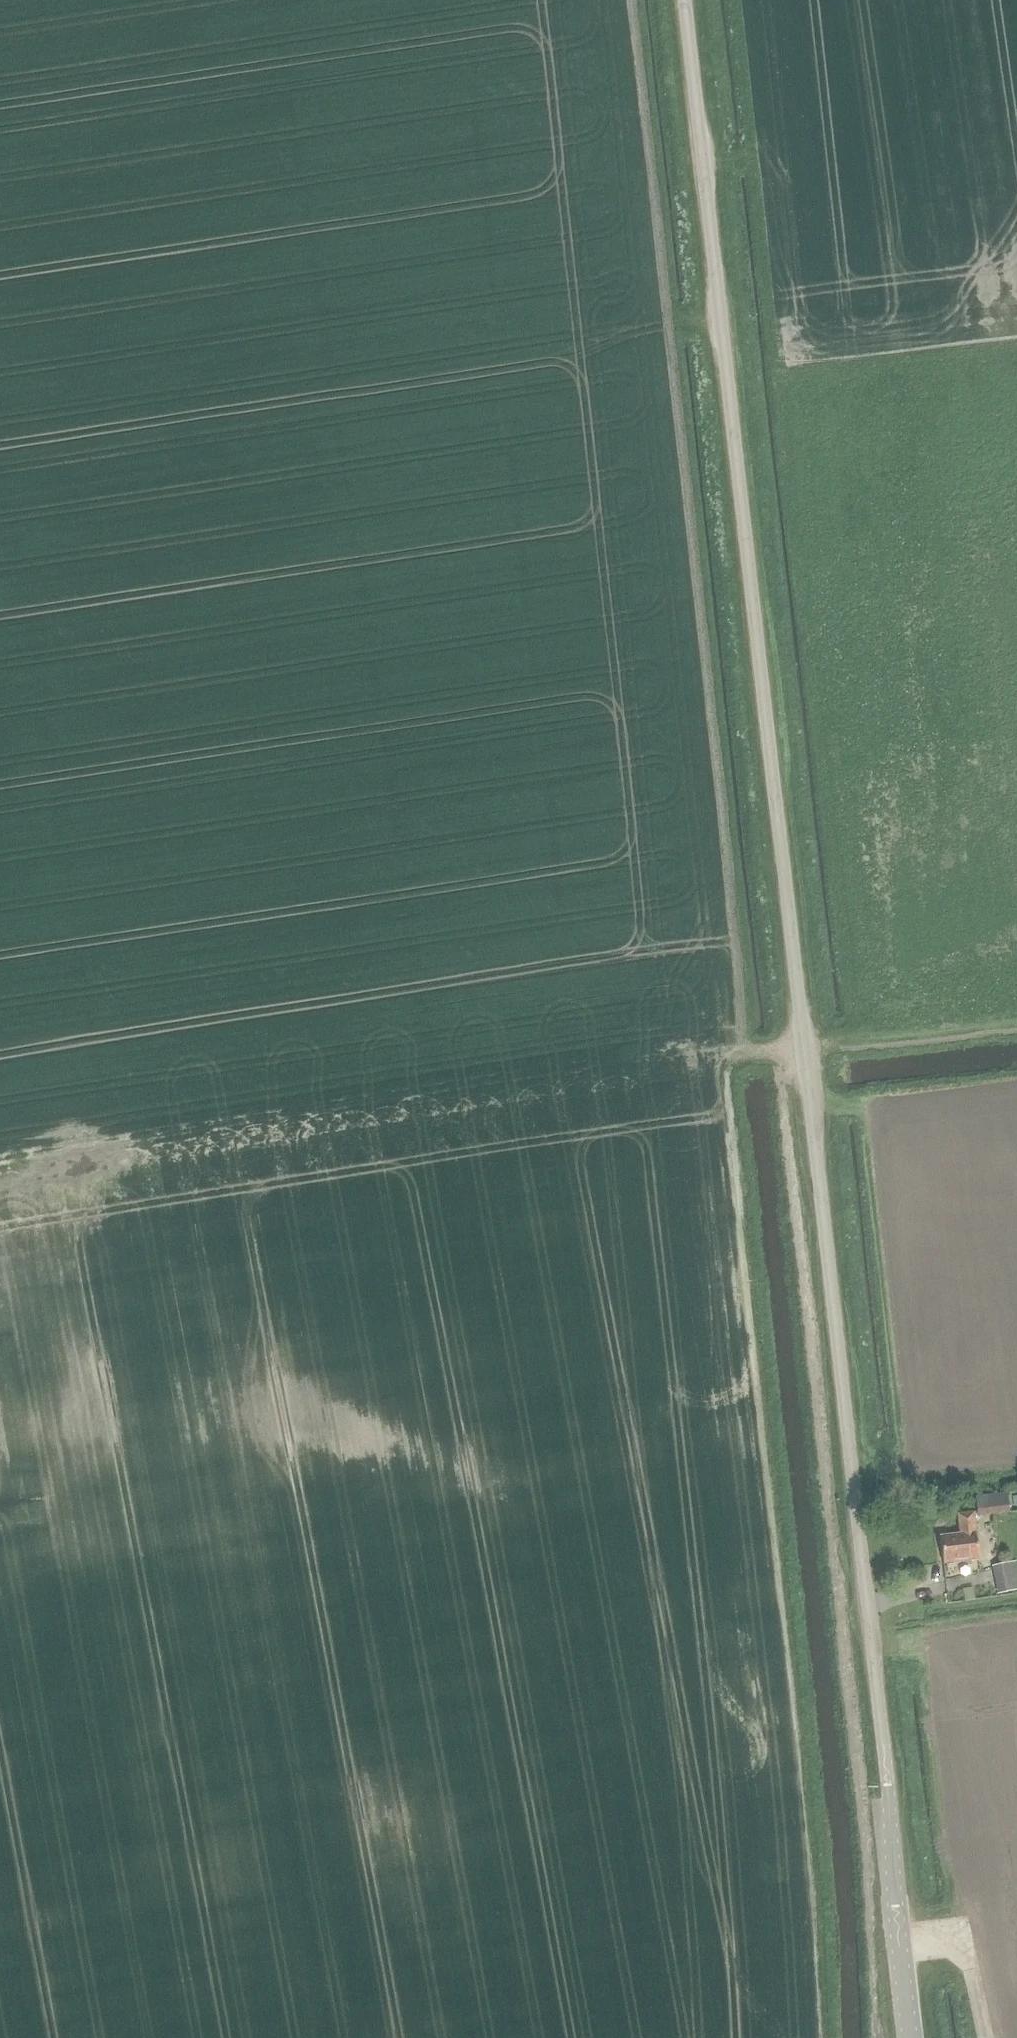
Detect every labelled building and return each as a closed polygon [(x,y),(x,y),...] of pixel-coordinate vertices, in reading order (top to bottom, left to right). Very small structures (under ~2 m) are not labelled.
[(977,1510),(1009,1506),(1008,1494),(976,1497),(977,1510)] [(944,1564),(979,1560),(974,1513),(958,1515),(960,1534),(941,1537),(944,1564)] [(993,1567),(998,1595),(1016,1591),(1016,1565),(1016,1563),(993,1567)]
